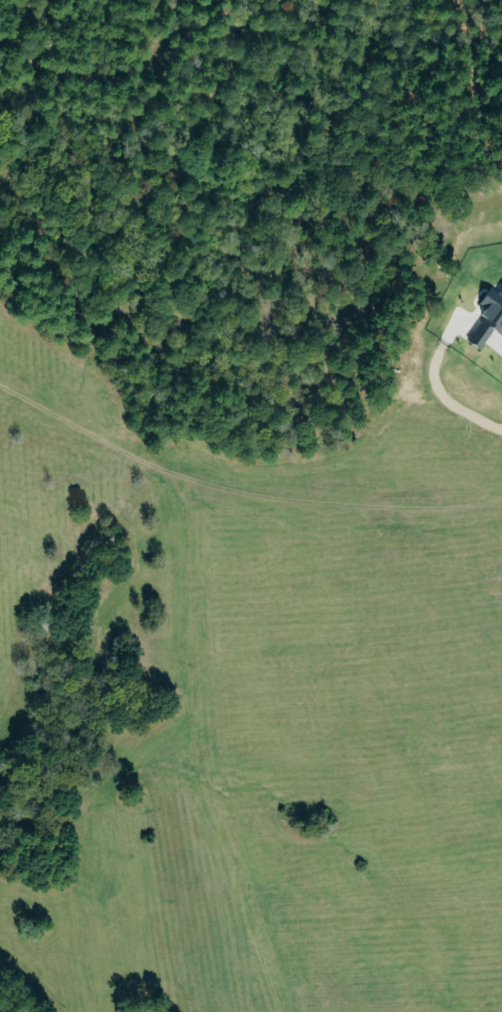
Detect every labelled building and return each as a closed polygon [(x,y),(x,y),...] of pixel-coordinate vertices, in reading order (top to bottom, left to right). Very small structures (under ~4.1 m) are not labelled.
[(496,328),(501,332),(501,291),(499,291),(493,287),(482,304),(485,307),(466,337),(483,348),(496,328)]
